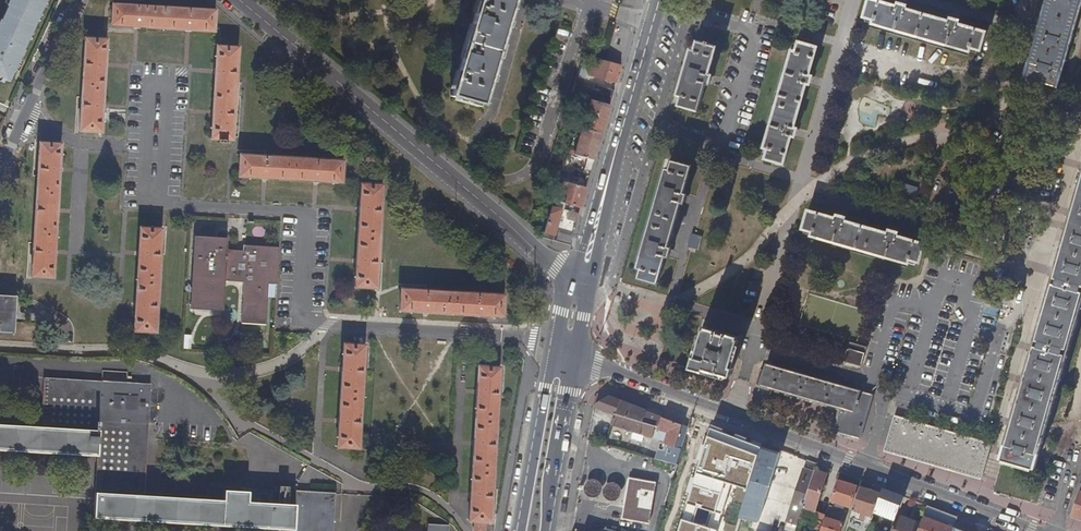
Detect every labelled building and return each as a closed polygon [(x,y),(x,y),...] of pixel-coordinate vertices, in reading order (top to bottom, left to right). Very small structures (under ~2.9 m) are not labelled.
[(6,6),(7,7),(1,21),(0,20),(0,78),(9,82),(28,40),(27,40),(39,14),(40,15),(46,0),(9,0),(6,6)] [(451,96),(482,105),(513,0),(479,0),(451,96)] [(864,17),(874,20),(872,23),(970,51),(971,48),(981,50),(986,32),(958,24),(959,20),(951,18),(950,22),(905,9),(906,5),(898,3),(897,6),(876,0),(869,0),(864,17)] [(1025,78),(1056,87),(1080,1),(1080,0),(1048,0),(1025,78)] [(112,4),(110,26),(214,31),(215,10),(112,4)] [(85,39),(80,132),(101,133),(106,40),(85,39)] [(692,49),(678,94),(682,95),(680,104),(698,110),(706,83),(710,84),(712,75),(709,74),(717,46),(698,41),(696,50),(692,49)] [(792,51),(764,147),(768,148),(765,158),(783,163),(791,135),(794,136),(797,128),(794,127),(806,83),(810,84),(812,76),(809,75),(817,47),(798,42),(796,52),(792,51)] [(216,46),(211,139),(218,139),(218,142),(221,142),(221,143),(223,143),(224,142),(226,142),(226,140),(233,140),(238,47),(216,46)] [(617,83),(622,66),(600,60),(598,65),(591,63),(588,74),(593,75),(593,76),(617,83)] [(611,105),(615,90),(611,89),(596,85),(594,90),(586,88),(586,89),(574,86),(571,94),(583,97),(591,100),(611,105)] [(583,97),(571,94),(567,106),(579,110),(583,97)] [(595,160),(611,105),(591,100),(576,151),(575,154),(587,158),(595,160)] [(40,143),(32,277),(53,278),(61,144),(40,143)] [(240,155),(239,177),(342,183),(343,161),(240,155)] [(592,169),(595,160),(587,158),(584,167),(592,169)] [(575,159),(569,180),(577,182),(583,161),(575,159)] [(667,168),(639,267),(643,268),(640,277),(658,283),(666,255),(669,256),(672,248),(669,247),(681,202),(685,203),(687,194),(684,193),(692,166),(673,160),(670,169),(667,168)] [(581,208),(587,188),(563,181),(560,192),(568,195),(565,203),(568,204),(571,204),(581,208)] [(361,184),(355,287),(377,289),(383,185),(361,184)] [(1056,273),(1003,459),(1028,466),(1033,468),(1074,328),(1080,302),(1080,186),(1056,273)] [(562,209),(552,206),(549,214),(543,233),(553,236),(562,209)] [(808,210),(803,229),(812,231),(811,235),(909,263),(910,260),(919,262),(925,244),(896,235),(897,232),(889,230),(888,233),(844,221),(845,217),(837,215),(836,219),(808,210)] [(579,214),(569,211),(567,219),(577,221),(579,214)] [(140,228),(134,332),(156,333),(162,229),(140,228)] [(559,233),(557,239),(571,243),(573,237),(559,233)] [(698,250),(702,236),(691,233),(687,247),(698,250)] [(195,239),(193,257),(197,258),(195,306),(220,307),(222,281),(244,282),(242,323),(267,324),(269,284),(278,284),(279,247),(246,245),(246,250),(245,250),(245,251),(227,250),(228,241),(213,240),(213,237),(201,237),(201,240),(195,239)] [(401,289),(400,311),(503,317),(504,296),(401,289)] [(14,333),(16,296),(0,295),(0,332),(14,333)] [(994,324),(999,308),(984,304),(980,321),(994,324)] [(693,357),(690,368),(704,371),(704,369),(730,377),(733,368),(731,367),(739,339),(738,339),(738,336),(707,327),(707,326),(704,325),(703,329),(704,329),(695,358),(693,357)] [(344,344),(338,448),(360,449),(365,346),(344,344)] [(850,344),(845,363),(861,368),(867,349),(850,344)] [(840,434),(861,439),(874,395),(765,364),(764,370),(760,369),(757,384),(841,408),(836,426),(836,430),(838,433),(840,434)] [(470,521),(475,521),(475,530),(486,530),(486,522),(491,523),(500,368),(479,367),(470,521)] [(336,493),(297,492),(296,505),(270,503),(268,503),(258,503),(248,502),(249,492),(242,492),(224,491),(224,500),(145,496),(151,384),(44,378),(42,427),(0,425),(0,450),(63,454),(63,455),(64,455),(64,454),(87,455),(87,456),(88,456),(88,455),(98,456),(94,518),(104,519),(105,520),(106,519),(128,520),(127,521),(129,521),(129,520),(223,526),(222,527),(224,527),(224,526),(294,530),(334,530),(336,493)] [(718,393),(726,397),(733,384),(724,380),(718,393)] [(595,405),(595,406),(607,410),(615,413),(643,421),(647,411),(610,397),(595,405)] [(615,413),(612,423),(635,431),(633,438),(642,441),(645,433),(655,437),(658,427),(662,417),(647,411),(643,421),(615,413)] [(895,416),(887,446),(982,473),(987,457),(991,444),(895,416)] [(677,465),(689,427),(662,417),(658,427),(655,437),(662,439),(660,445),(666,447),(667,444),(676,447),(675,451),(672,450),(670,456),(658,452),(656,459),(677,465)] [(712,424),(679,530),(718,530),(734,484),(748,488),(762,445),(712,424)] [(651,445),(647,456),(656,459),(658,452),(659,448),(651,445)] [(781,450),(762,445),(748,488),(739,516),(758,522),(781,450)] [(982,473),(887,446),(885,452),(981,480),(982,473)] [(797,525),(799,518),(814,471),(804,468),(787,522),(797,525)] [(821,530),(821,529),(826,514),(815,511),(827,473),(815,469),(814,471),(799,518),(812,522),(810,527),(821,530)] [(630,477),(626,498),(652,505),(656,482),(630,477)] [(838,479),(831,500),(851,506),(858,485),(838,479)] [(268,503),(270,503),(271,488),(242,487),(242,492),(249,492),(248,502),(258,503),(259,492),(265,492),(268,503)] [(860,487),(853,509),(862,512),(860,518),(866,520),(868,514),(874,515),(875,511),(881,494),(860,487)] [(881,494),(875,511),(896,519),(897,514),(904,496),(883,488),(881,494)] [(1072,515),(1080,517),(1080,488),(1072,515)] [(652,505),(626,498),(623,519),(649,523),(652,505)] [(821,530),(841,530),(843,522),(829,517),(833,505),(830,504),(827,515),(826,517),(821,529),(821,530)] [(927,505),(921,523),(918,530),(953,530),(954,527),(958,517),(927,505)] [(891,530),(918,530),(921,523),(897,514),(896,519),(891,530)]
